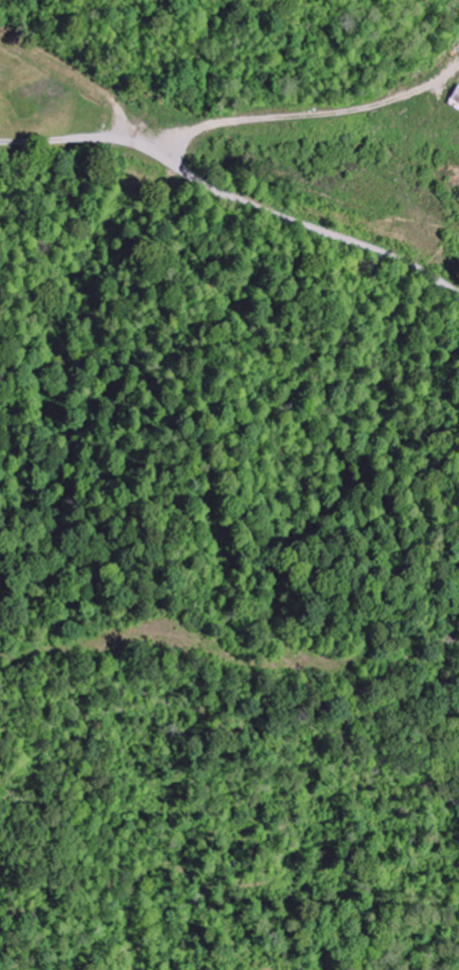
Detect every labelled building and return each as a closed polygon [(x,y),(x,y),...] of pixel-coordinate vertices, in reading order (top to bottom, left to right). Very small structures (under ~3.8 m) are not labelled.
[(458,107),(458,86),(450,103),(458,107)]
